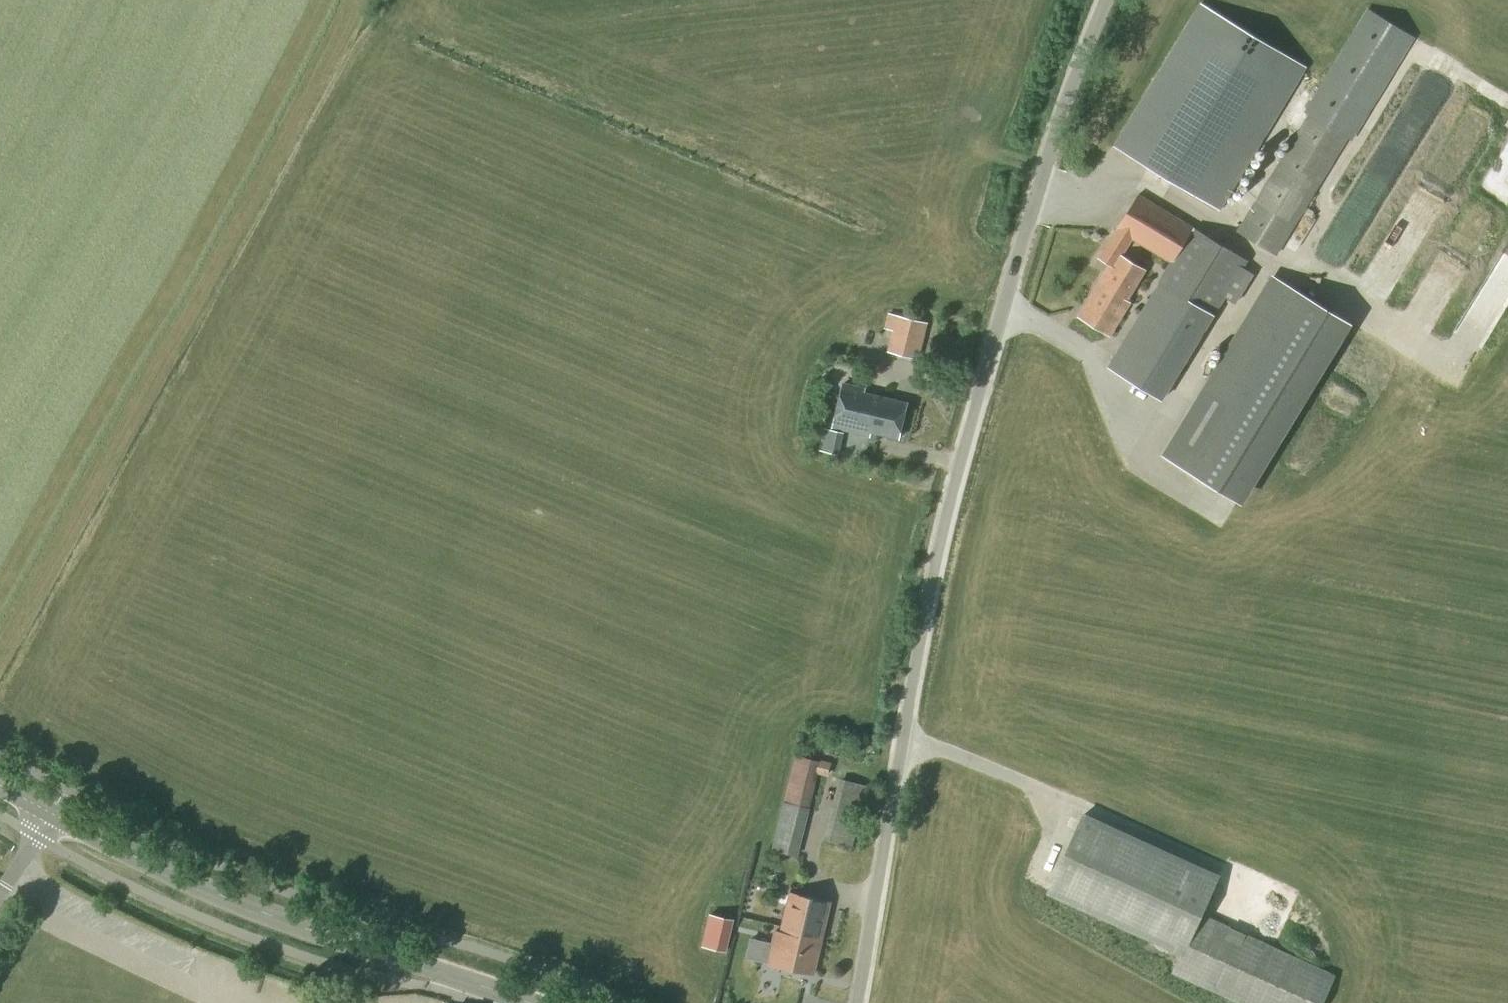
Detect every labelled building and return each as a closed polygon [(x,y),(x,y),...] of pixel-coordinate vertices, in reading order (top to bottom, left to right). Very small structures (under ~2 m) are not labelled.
[(1306,68),(1201,4),(1115,146),(1220,210),(1306,68)] [(1353,141),(1416,37),(1367,8),(1304,112),(1308,115),(1239,232),(1277,255),(1346,137),(1353,141)] [(1451,49),(1424,93),(1443,105),(1470,61),(1451,49)] [(1246,260),(1234,253),(1194,228),(1139,194),(1116,230),(1106,246),(1122,256),(1132,240),(1132,239),(1172,263),(1160,282),(1108,367),(1161,400),(1213,315),(1224,297),(1236,303),(1254,273),(1243,266),(1246,260)] [(1099,282),(1079,316),(1110,335),(1130,303),(1127,302),(1146,270),(1122,256),(1110,275),(1108,273),(1101,284),(1099,282)] [(1329,310),(1273,276),(1164,456),(1220,490),(1239,501),(1348,321),(1329,310)] [(919,360),(926,323),(895,315),(887,351),(919,360)] [(899,438),(907,403),(864,393),(865,389),(843,384),(832,428),(869,436),(870,432),(899,438)] [(828,777),(830,764),(823,762),(820,761),(795,755),(772,848),(798,856),(819,775),(828,777)] [(844,779),(842,841),(858,842),(860,780),(844,779)] [(1048,890),(1182,952),(1173,972),(1241,1002),(1322,1002),(1334,976),(1271,947),(1200,915),(1211,892),(1218,877),(1083,815),(1048,890)] [(814,975),(831,902),(790,892),(780,933),(774,932),(767,964),(814,975)] [(740,924),(719,919),(712,947),(734,952),(740,924)]
